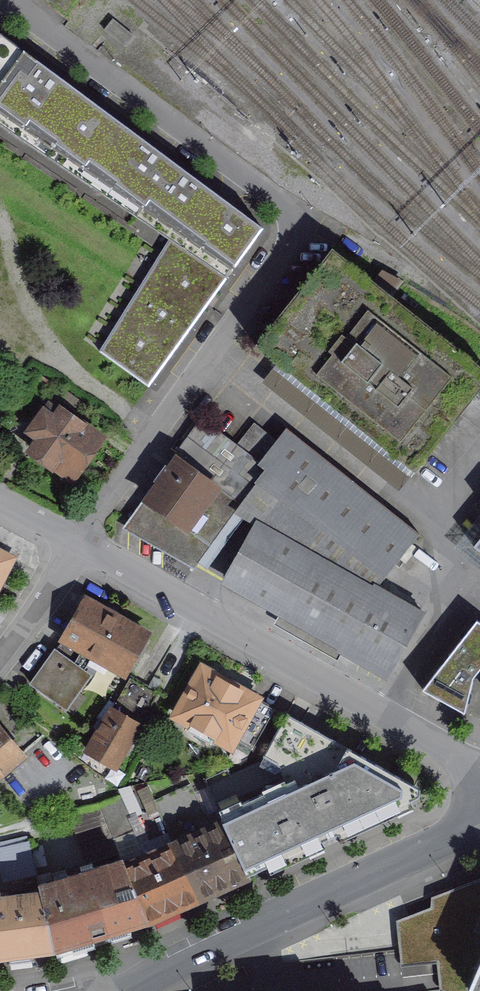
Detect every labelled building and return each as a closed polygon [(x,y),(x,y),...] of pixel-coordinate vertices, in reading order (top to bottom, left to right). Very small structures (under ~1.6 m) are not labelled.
[(66,13),(76,0),(50,0),(66,13)] [(81,172),(120,121),(9,35),(0,45),(0,118),(81,172)] [(263,229),(120,121),(81,172),(174,234),(230,276),(263,229)] [(151,388),(230,276),(174,234),(103,353),(151,388)] [(255,345),(415,471),(479,389),(479,366),(332,248),(255,345)] [(32,451),(70,478),(99,438),(61,410),(59,412),(49,405),(31,430),(41,437),(32,451)] [(252,421),(234,445),(265,469),(256,481),(275,495),(377,573),(383,577),(419,533),(284,426),(275,438),(252,421)] [(198,562),(256,481),(265,469),(234,445),(202,422),(168,468),(166,466),(156,479),(160,483),(148,498),(146,496),(128,522),(129,523),(130,522),(141,529),(142,528),(152,536),(153,535),(163,543),(164,541),(175,549),(176,548),(186,555),(187,554),(198,562)] [(377,573),(275,495),(228,580),(387,669),(421,609),(392,592),(388,600),(370,590),(377,573)] [(13,558),(0,551),(0,583),(13,558)] [(147,634),(86,599),(63,639),(93,656),(124,673),(147,634)] [(422,689),(465,713),(474,675),(479,667),(479,622),(477,620),(422,689)] [(63,639),(31,683),(65,708),(95,665),(90,662),(93,656),(63,639)] [(203,668),(176,714),(191,722),(187,729),(208,741),(212,734),(230,745),(234,738),(252,748),(275,709),(203,668)] [(131,677),(88,749),(116,765),(158,693),(131,677)] [(286,713),(261,761),(231,774),(227,767),(203,778),(223,823),(247,874),(304,847),(362,821),(419,795),(419,788),(286,713)] [(23,753),(0,726),(0,772),(23,753)] [(23,753),(0,772),(0,774),(27,807),(72,768),(45,735),(23,753)] [(154,800),(157,807),(197,895),(247,874),(223,823),(211,829),(190,784),(154,800)] [(197,895),(157,807),(131,819),(148,857),(124,867),(145,919),(171,907),(197,895)] [(41,893),(54,947),(84,938),(115,929),(145,919),(124,867),(121,859),(39,884),(41,893)] [(397,912),(403,971),(438,966),(442,990),(479,990),(479,879),(397,912)] [(18,952),(54,947),(41,893),(1,898),(1,892),(0,892),(0,954),(18,952)]
